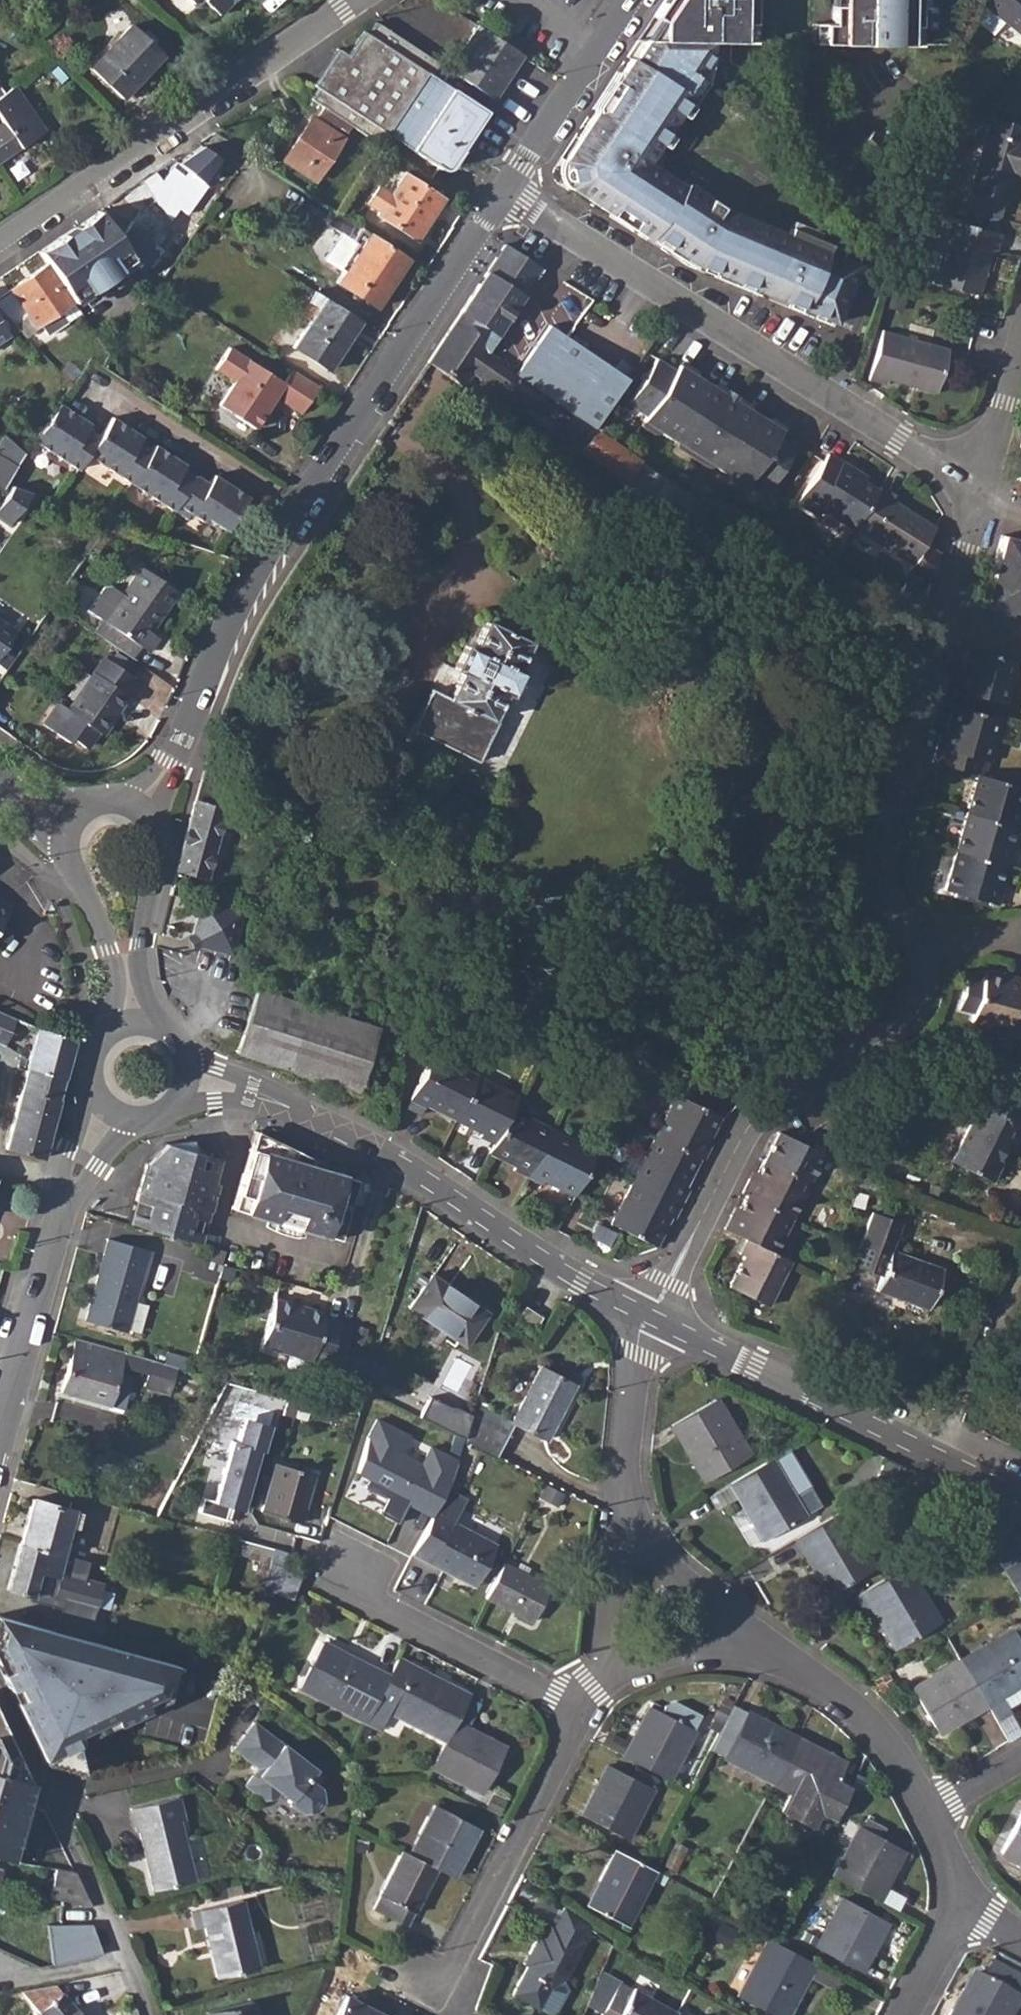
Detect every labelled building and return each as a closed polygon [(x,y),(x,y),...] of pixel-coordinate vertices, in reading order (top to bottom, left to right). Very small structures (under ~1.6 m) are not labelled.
[(219,14),(231,0),(203,0),(219,14)] [(742,40),(742,21),(753,21),(753,0),(663,0),(660,5),(654,13),(661,18),(660,39),(712,39),(742,40)] [(828,21),(819,21),(811,21),(811,41),(817,40),(854,41),(914,42),(915,6),(915,0),(829,0),(828,21)] [(982,4),(983,4),(978,23),(993,36),(1004,22),(1020,35),(1020,0),(985,0),(982,4)] [(316,88),(310,99),(379,144),(386,134),(439,168),(447,169),(485,111),(426,72),(432,59),(375,22),(368,35),(362,31),(348,55),(336,48),(312,85),(316,88)] [(129,23),(88,68),(120,98),(161,53),(129,23)] [(477,26),(448,70),(492,100),(522,54),(477,26)] [(593,115),(563,162),(573,192),(611,215),(615,211),(638,225),(634,230),(652,241),(654,239),(697,265),(834,320),(857,262),(836,253),(838,247),(783,227),(780,234),(735,215),(686,184),(683,187),(646,163),(683,105),(701,78),(697,75),(712,53),(712,39),(660,39),(645,38),(632,61),(628,59),(613,82),(617,85),(600,114),(593,115)] [(1,121),(0,122),(0,159),(43,129),(13,84),(3,92),(0,87),(0,119),(1,121)] [(312,117),(284,160),(314,181),(342,138),(312,117)] [(990,117),(968,195),(1005,206),(1013,175),(1016,165),(1020,166),(1020,126),(990,117)] [(175,160),(127,226),(158,249),(169,233),(164,229),(179,206),(188,211),(198,197),(208,183),(175,160)] [(441,197),(403,172),(375,215),(414,240),(441,197)] [(76,224),(37,250),(46,264),(72,300),(72,301),(134,259),(102,211),(78,227),(76,224)] [(407,258),(338,213),(329,226),(359,245),(336,282),(375,306),(407,258)] [(961,222),(944,284),(989,296),(1002,252),(1007,253),(1011,236),(961,222)] [(504,244),(493,261),(529,285),(540,268),(504,244)] [(493,261),(459,312),(484,352),(529,285),(493,261)] [(0,294),(0,311),(13,324),(27,315),(34,326),(72,300),(46,264),(0,294)] [(325,297),(310,321),(292,347),(328,370),(360,321),(325,297)] [(17,329),(14,325),(13,324),(0,311),(0,340),(17,329)] [(459,312),(427,362),(462,386),(475,366),(484,372),(479,379),(522,410),(524,406),(536,389),(532,386),(515,375),(484,352),(459,312)] [(549,324),(515,375),(532,386),(565,336),(549,324)] [(879,334),(867,382),(885,386),(885,381),(933,394),(945,352),(879,334)] [(565,336),(532,386),(536,389),(569,412),(592,427),(625,377),(565,336)] [(78,348),(61,372),(72,382),(79,373),(90,357),(102,365),(109,353),(99,339),(88,355),(78,348)] [(319,387),(293,370),(284,382),(229,346),(216,367),(236,381),(221,404),(256,428),(265,414),(261,411),(266,404),(270,407),(278,397),(301,412),(319,387)] [(654,359),(626,405),(643,416),(639,422),(743,486),(746,481),(765,493),(794,447),(775,435),(778,430),(734,402),(736,397),(722,389),(720,394),(675,365),(671,370),(654,359)] [(88,424),(57,403),(32,441),(76,469),(85,455),(171,511),(184,520),(188,513),(202,522),(204,518),(224,531),(246,498),(212,475),(206,484),(201,492),(188,484),(192,477),(180,469),(183,465),(153,445),(150,449),(137,441),(140,437),(110,417),(98,436),(85,428),(88,424)] [(569,412),(557,429),(555,433),(624,482),(622,486),(642,499),(659,474),(596,430),(592,427),(569,412)] [(823,506),(854,526),(877,490),(854,475),(857,471),(828,452),(798,499),(818,513),(823,506)] [(0,458),(0,486),(2,487),(4,483),(15,466),(0,458)] [(659,474),(642,499),(685,529),(703,501),(659,474)] [(0,503),(0,517),(10,525),(33,491),(12,485),(0,503)] [(877,490),(854,526),(912,563),(924,543),(934,528),(892,500),(895,496),(880,486),(877,490)] [(982,601),(1020,612),(1020,542),(1001,536),(982,601)] [(912,563),(908,569),(930,583),(939,553),(924,543),(912,563)] [(142,566),(103,620),(149,651),(158,636),(151,631),(178,591),(142,566)] [(904,583),(892,601),(914,616),(925,597),(904,583)] [(419,732),(414,743),(494,782),(550,668),(539,661),(544,651),(527,642),(520,639),(524,630),(516,625),(512,635),(485,621),(472,648),(467,645),(455,668),(460,671),(448,697),(430,688),(427,693),(426,692),(410,728),(419,732)] [(15,632),(0,622),(0,653),(15,632)] [(956,677),(952,690),(1004,704),(1017,661),(968,648),(960,677),(956,677)] [(57,703),(42,723),(69,742),(71,739),(89,751),(128,695),(124,692),(134,677),(105,656),(67,710),(57,703)] [(940,732),(933,761),(975,773),(977,773),(979,760),(988,763),(1001,719),(953,705),(944,733),(940,732)] [(966,812),(1015,826),(1019,827),(1020,818),(1020,811),(1018,810),(1020,799),(1020,786),(977,773),(966,812)] [(201,780),(177,869),(205,876),(223,807),(217,805),(222,786),(201,780)] [(966,812),(955,851),(1004,863),(1008,865),(1012,851),(1009,849),(1015,826),(966,812)] [(1004,863),(955,851),(945,889),(997,903),(1001,888),(997,888),(1004,863)] [(13,907),(0,898),(0,925),(13,907)] [(203,902),(196,931),(203,946),(209,947),(220,906),(203,902)] [(220,906),(209,947),(234,954),(245,913),(220,906)] [(1010,974),(1010,973),(1008,978),(985,973),(983,980),(966,976),(958,1008),(975,1013),(973,1020),(1011,1030),(1012,1026),(1020,991),(1020,977),(1010,974)] [(257,988),(237,1051),(355,1088),(375,1027),(257,988)] [(1012,1026),(1020,1029),(1020,991),(1012,1026)] [(0,1011),(0,1042),(5,1044),(16,1018),(0,1011)] [(72,1037),(38,1027),(5,1149),(42,1158),(76,1037),(72,1037)] [(421,1106),(452,1121),(475,1076),(429,1053),(405,1102),(420,1109),(421,1106)] [(475,1076),(452,1121),(478,1135),(476,1138),(490,1146),(510,1106),(515,1096),(475,1076)] [(948,1159),(990,1180),(999,1162),(996,1161),(1003,1146),(1012,1150),(1020,1131),(1020,1099),(988,1083),(979,1103),(976,1101),(948,1159)] [(677,1088),(654,1133),(700,1155),(704,1157),(711,1140),(707,1138),(721,1111),(677,1088)] [(490,1146),(488,1150),(514,1163),(512,1167),(527,1174),(550,1127),(510,1106),(490,1146)] [(550,1127),(527,1174),(541,1182),(543,1178),(574,1193),(592,1157),(595,1150),(550,1127)] [(749,1176),(742,1190),(747,1193),(791,1215),(809,1180),(822,1152),(778,1130),(765,1158),(754,1179),(749,1176)] [(230,1210),(236,1212),(259,1135),(253,1132),(230,1210)] [(654,1133),(632,1177),(681,1201),(689,1185),(685,1183),(700,1155),(654,1133)] [(259,1135),(236,1212),(326,1235),(346,1163),(259,1135)] [(149,1162),(131,1225),(200,1245),(218,1181),(214,1181),(220,1159),(207,1156),(191,1151),(193,1141),(192,1140),(189,1142),(165,1146),(149,1162)] [(681,1201),(632,1177),(610,1221),(655,1243),(670,1213),(674,1215),(681,1201)] [(853,1191),(849,1205),(861,1208),(864,1194),(853,1191)] [(731,1212),(724,1226),(747,1238),(773,1251),(791,1215),(747,1193),(736,1215),(731,1212)] [(880,1275),(875,1289),(926,1307),(940,1268),(913,1258),(889,1250),(899,1222),(870,1212),(852,1265),(880,1275)] [(773,1251),(747,1238),(740,1252),(744,1253),(729,1284),(766,1303),(790,1259),(773,1251)] [(107,1241),(84,1321),(124,1332),(147,1252),(107,1241)] [(431,1275),(409,1309),(465,1348),(487,1314),(431,1275)] [(260,1346),(292,1356),(314,1362),(325,1366),(326,1364),(337,1323),(323,1318),(323,1315),(274,1299),(260,1346)] [(523,1307),(514,1321),(530,1332),(539,1318),(523,1307)] [(122,1352),(75,1339),(60,1394),(115,1411),(121,1391),(113,1388),(118,1365),(122,1352)] [(134,1356),(130,1369),(141,1372),(142,1367),(147,1368),(145,1374),(146,1374),(142,1388),(171,1397),(180,1369),(134,1356)] [(538,1367),(510,1423),(543,1440),(571,1384),(538,1367)] [(713,1399),(670,1424),(703,1481),(747,1456),(713,1399)] [(466,1438),(497,1451),(512,1417),(481,1404),(466,1438)] [(375,1415),(358,1471),(432,1513),(449,1479),(458,1457),(431,1442),(424,1459),(403,1450),(411,1433),(375,1415)] [(233,1438),(216,1501),(244,1509),(261,1448),(265,1449),(272,1424),(246,1416),(238,1440),(233,1438)] [(783,1452),(729,1483),(762,1540),(816,1509),(783,1452)] [(275,1465),(255,1530),(295,1540),(314,1477),(275,1465)] [(884,1465),(878,1478),(885,1481),(891,1470),(884,1465)] [(30,1499),(19,1544),(61,1555),(73,1511),(30,1499)] [(432,1513),(410,1554),(454,1577),(457,1572),(474,1581),(494,1544),(450,1522),(432,1513)] [(838,1513),(795,1539),(829,1594),(871,1569),(838,1513)] [(235,1541),(232,1554),(263,1563),(269,1564),(269,1562),(272,1551),(235,1541)] [(61,1555),(19,1544),(6,1592),(31,1598),(62,1607),(54,1634),(86,1642),(93,1616),(94,1617),(102,1585),(84,1580),(89,1562),(61,1555)] [(272,1551),(269,1562),(286,1568),(290,1555),(272,1551)] [(1004,1568),(1018,1592),(1019,1594),(1020,1593),(1020,1558),(1004,1568)] [(269,1564),(262,1589),(273,1593),(285,1597),(294,1571),(286,1568),(269,1562),(269,1564)] [(501,1564),(484,1596),(531,1619),(547,1587),(501,1564)] [(906,1566),(852,1597),(859,1610),(868,1605),(894,1648),(937,1622),(906,1566)] [(961,1661),(985,1704),(996,1721),(1010,1713),(1007,1709),(1020,1700),(1020,1625),(961,1661)] [(299,1688),(364,1721),(387,1676),(321,1644),(299,1688)] [(77,1658),(57,1736),(105,1749),(127,1671),(77,1658)] [(364,1721),(364,1722),(380,1730),(389,1713),(444,1741),(453,1722),(467,1696),(395,1660),(387,1676),(364,1721)] [(985,1704),(961,1661),(912,1689),(936,1732),(985,1704)] [(648,1707),(621,1757),(667,1780),(693,1730),(692,1730),(700,1715),(675,1702),(664,1706),(660,1713),(648,1707)] [(745,1714),(722,1758),(772,1784),(795,1739),(745,1714)] [(444,1741),(431,1766),(481,1791),(504,1749),(453,1722),(444,1741)] [(315,1771),(255,1723),(235,1749),(263,1772),(260,1776),(253,1776),(246,1786),(263,1800),(276,1799),(280,1793),(290,1801),(288,1804),(301,1814),(315,1812),(321,1804),(320,1790),(308,1781),(315,1771)] [(795,1739),(772,1784),(789,1793),(779,1812),(810,1829),(819,1814),(832,1822),(850,1788),(836,1781),(843,1764),(795,1739)] [(606,1766),(580,1816),(626,1839),(651,1789),(606,1766)] [(33,1794),(15,1802),(34,1845),(43,1867),(75,1874),(43,1809),(40,1810),(33,1794)] [(183,1796),(132,1808),(137,1832),(142,1832),(155,1890),(198,1880),(184,1823),(190,1822),(183,1796)] [(432,1808),(407,1854),(436,1869),(452,1877),(477,1831),(432,1808)] [(864,1818),(832,1876),(877,1900),(885,1887),(903,1852),(891,1844),(880,1839),(883,1833),(885,1830),(864,1818)] [(1020,1865),(1020,1821),(1003,1856),(1020,1865)] [(407,1854),(400,1850),(376,1895),(378,1897),(371,1909),(405,1927),(413,1913),(414,1912),(436,1869),(407,1854)] [(603,1885),(590,1909),(626,1928),(650,1881),(662,1886),(667,1878),(649,1868),(614,1850),(598,1882),(603,1885)] [(43,1867),(36,1897),(94,1911),(75,1874),(43,1867)] [(842,1899),(816,1948),(861,1971),(886,1923),(842,1899)] [(241,1900),(222,1905),(189,1914),(193,1931),(203,1928),(215,1980),(258,1969),(241,1900)] [(587,1926),(563,1908),(552,1928),(547,1926),(539,1941),(535,1940),(524,1957),(529,1959),(509,1997),(534,2011),(545,1991),(563,1981),(582,1946),(577,1944),(587,1926)] [(97,1920),(50,1923),(53,1958),(100,1955),(97,1920)] [(768,1939),(738,1996),(771,2014),(785,2014),(813,1963),(770,1940),(768,1939)] [(818,1964),(813,1976),(833,1986),(839,1974),(818,1964)] [(949,2014),(1006,2014),(1017,1995),(981,1976),(973,1971),(949,2014)] [(676,2012),(632,1989),(631,1991),(618,1983),(600,2014),(675,2014),(676,2012)] [(19,1992),(39,2014),(79,2014),(54,1985),(19,1992)] [(345,1997),(335,2014),(380,2014),(345,1997)] [(205,2013),(205,2014),(252,2014),(249,2002),(205,2013)]
